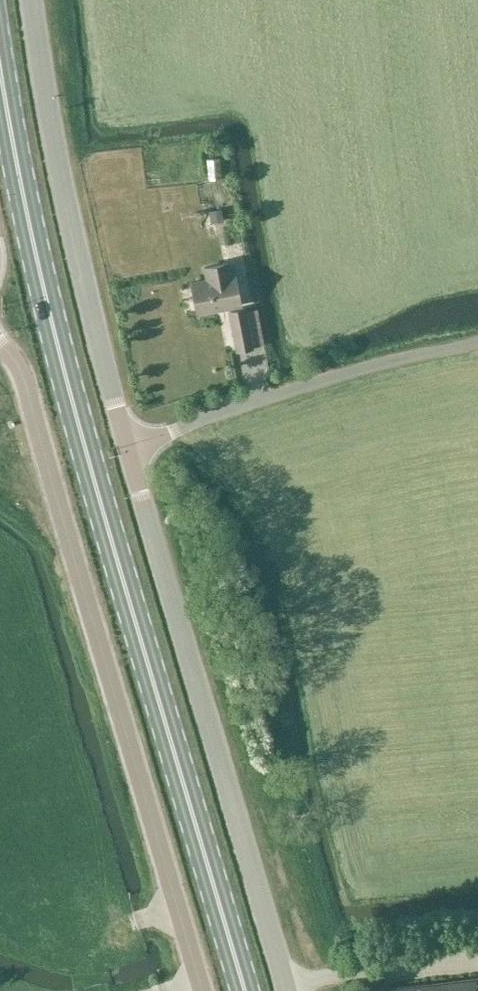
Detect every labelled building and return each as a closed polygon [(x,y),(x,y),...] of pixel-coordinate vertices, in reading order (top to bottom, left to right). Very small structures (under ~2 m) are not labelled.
[(204,132),(223,130),(222,120),(203,122),(204,132)] [(211,222),(223,221),(221,210),(209,211),(211,222)] [(197,315),(243,305),(237,272),(233,272),(230,261),(203,266),(205,278),(190,281),(197,315)] [(258,308),(247,310),(246,307),(228,310),(236,351),(254,348),(254,347),(265,344),(258,308)] [(391,987),(392,990),(477,990),(477,977),(391,987)]
